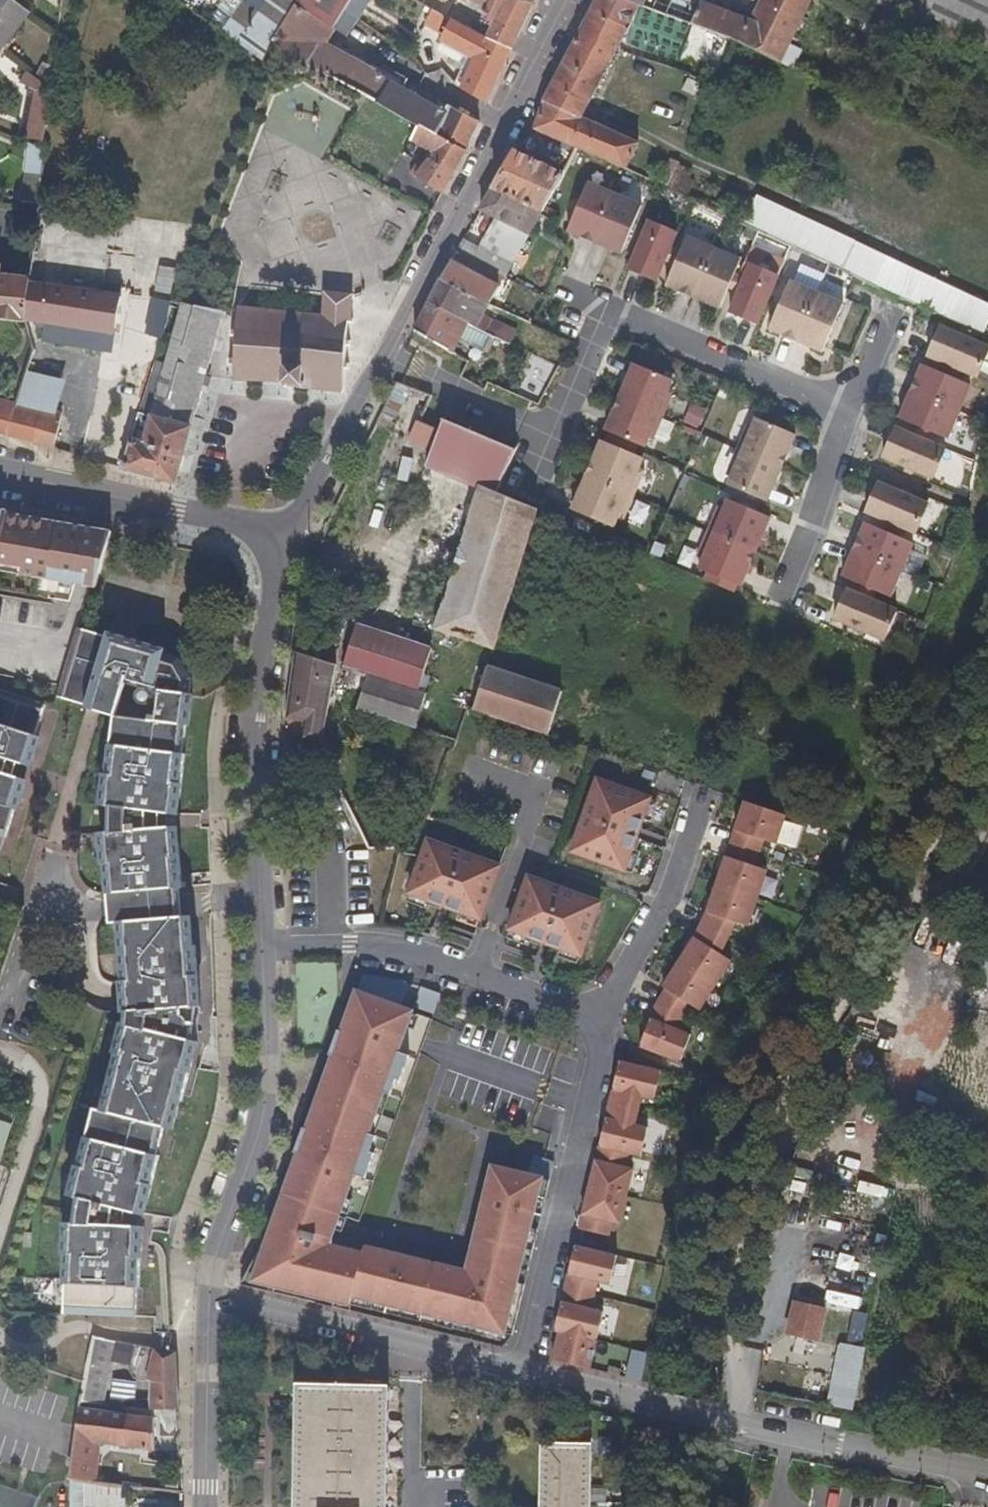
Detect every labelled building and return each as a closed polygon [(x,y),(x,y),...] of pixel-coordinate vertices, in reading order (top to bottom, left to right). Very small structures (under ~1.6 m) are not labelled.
[(12,0),(0,0),(0,54),(31,14),(12,0)] [(200,16),(212,0),(179,0),(200,16)] [(239,11),(222,32),(264,64),(271,45),(291,16),(270,0),(247,0),(239,11)] [(239,11),(247,0),(224,0),(239,11)] [(291,16),(296,6),(300,0),(270,0),(291,16)] [(296,6),(334,29),(345,11),(358,19),(369,0),(300,0),(296,6)] [(487,9),(485,14),(498,17),(487,39),(511,51),(532,6),(521,0),(468,0),(487,9)] [(628,0),(597,0),(544,101),(534,129),(577,148),(626,169),(627,170),(639,144),(581,119),(630,23),(640,5),(628,0)] [(751,21),(700,3),(701,0),(657,0),(628,0),(640,5),(673,17),(719,35),(731,39),(734,40),(738,42),(780,63),(789,45),(811,0),(762,0),(751,21)] [(898,1),(918,11),(919,12),(925,0),(898,0),(898,1)] [(918,11),(912,23),(927,31),(934,19),(987,45),(987,0),(925,0),(919,12),(918,11)] [(640,5),(630,23),(664,37),(673,17),(640,5)] [(291,16),(271,45),(322,74),(401,115),(421,126),(466,152),(479,123),(418,91),(411,88),(408,92),(323,45),(334,29),(296,6),(291,16)] [(358,19),(345,11),(334,29),(347,37),(358,19)] [(440,42),(475,61),(461,89),(486,106),(511,51),(487,39),(486,40),(433,11),(425,26),(444,35),(440,42)] [(731,39),(719,35),(706,62),(722,69),(734,40),(731,39)] [(801,51),(789,45),(780,63),(792,69),(801,51)] [(54,70),(44,64),(34,81),(51,94),(54,70)] [(714,92),(689,80),(683,91),(709,103),(714,92)] [(31,91),(35,92),(27,140),(46,143),(51,94),(34,81),(31,91)] [(31,91),(29,90),(21,139),(27,140),(35,92),(31,91)] [(421,126),(412,142),(418,145),(433,155),(430,158),(454,172),(466,152),(421,126)] [(418,145),(412,142),(409,147),(414,151),(418,145)] [(515,151),(494,186),(543,208),(562,174),(515,151)] [(430,158),(424,166),(414,177),(443,194),(454,172),(430,158)] [(680,164),(670,159),(657,184),(664,187),(668,189),(680,164)] [(424,166),(421,163),(411,175),(414,177),(424,166)] [(680,163),(680,164),(668,189),(686,198),(694,182),(689,178),(693,168),(680,163)] [(44,172),(26,170),(22,205),(39,207),(44,172)] [(494,186),(479,212),(495,220),(528,235),(539,216),(543,208),(494,186)] [(567,233),(594,245),(614,197),(588,186),(567,233)] [(712,196),(706,208),(728,217),(748,228),(754,214),(712,196)] [(621,256),(641,208),(614,197),(594,245),(621,256)] [(495,220),(479,247),(472,258),(506,275),(528,236),(528,235),(495,220)] [(677,235),(649,223),(629,271),(656,282),(665,263),(665,261),(669,251),(670,249),(677,235)] [(680,253),(679,255),(675,265),(674,266),(666,287),(693,298),(713,251),(686,239),(680,253)] [(464,240),(457,251),(472,258),(479,247),(464,240)] [(472,258),(457,251),(442,280),(489,305),(506,275),(472,258)] [(674,253),(669,251),(665,261),(670,263),(674,253)] [(740,262),(713,251),(693,298),(720,310),(729,290),(729,289),(734,278),(734,276),(740,262)] [(679,255),(674,253),(670,263),(675,265),(679,255)] [(26,324),(30,286),(31,280),(0,277),(1,267),(0,267),(0,321),(26,324)] [(744,280),(744,282),(739,293),(738,294),(730,314),(757,326),(778,278),(750,267),(744,280)] [(237,275),(182,268),(172,304),(223,313),(226,314),(233,287),(237,275)] [(738,280),(734,278),(729,289),(734,290),(738,280)] [(442,280),(429,303),(468,324),(486,333),(491,322),(482,318),(489,305),(442,280)] [(744,282),(738,280),(734,290),(739,293),(744,282)] [(816,294),(790,283),(770,331),(796,342),(816,294)] [(103,295),(30,286),(26,324),(35,325),(34,330),(44,331),(43,342),(110,354),(122,289),(104,287),(103,295)] [(226,314),(240,316),(239,331),(234,331),(234,336),(238,337),(236,360),(231,359),(230,366),(235,366),(234,380),(281,380),(281,384),(344,391),(346,369),(350,369),(350,364),(346,364),(347,345),(352,345),(352,340),(348,340),(349,323),(353,323),(354,318),(350,317),(352,297),(345,296),(323,293),(322,316),(247,307),(249,288),(233,287),(226,314)] [(837,304),(816,294),(796,342),(817,351),(837,304)] [(172,304),(154,302),(145,336),(162,339),(172,304)] [(468,324),(429,303),(416,331),(453,353),(468,324)] [(172,304),(162,339),(142,404),(148,406),(145,416),(190,429),(204,380),(223,313),(172,304)] [(843,306),(837,304),(817,351),(823,354),(843,306)] [(492,320),(491,322),(486,333),(510,345),(516,329),(492,320)] [(940,329),(927,358),(947,366),(956,371),(977,379),(987,355),(987,350),(974,344),(960,338),(940,329)] [(977,335),(964,329),(960,338),(974,344),(977,335)] [(531,357),(515,384),(532,395),(549,367),(531,357)] [(634,365),(631,371),(670,389),(673,382),(634,365)] [(922,366),(910,393),(957,414),(969,387),(953,380),(943,375),(922,366)] [(956,371),(947,366),(943,375),(953,380),(956,371)] [(670,389),(631,371),(619,399),(662,417),(672,394),(668,392),(670,389)] [(63,382),(27,375),(17,405),(56,413),(63,382)] [(411,391),(396,386),(376,426),(391,432),(411,391)] [(910,393),(899,421),(920,430),(930,434),(946,441),(957,414),(910,393)] [(662,417),(619,399),(605,432),(610,434),(608,439),(635,451),(637,445),(644,449),(648,438),(652,440),(662,417)] [(697,428),(706,410),(690,402),(681,420),(697,428)] [(148,406),(142,404),(122,469),(175,484),(190,429),(145,416),(148,406)] [(0,405),(0,434),(54,449),(63,414),(56,413),(17,405),(17,406),(16,409),(0,405)] [(755,419),(752,427),(778,439),(781,430),(755,419)] [(430,450),(423,467),(480,489),(494,495),(515,450),(443,421),(437,433),(430,450)] [(437,433),(418,424),(410,441),(430,450),(437,433)] [(751,429),(746,427),(736,451),(779,470),(790,445),(778,439),(752,427),(751,429)] [(794,436),(781,430),(778,439),(790,445),(794,436)] [(916,439),(895,430),(882,459),(930,480),(942,450),(926,443),(916,439)] [(930,434),(920,430),(916,439),(926,443),(930,434)] [(605,444),(601,442),(586,477),(633,497),(644,473),(638,470),(642,460),(633,456),(635,451),(608,439),(605,444)] [(726,474),(731,476),(727,486),(765,503),(779,470),(736,451),(726,474)] [(633,497),(586,477),(571,512),(612,529),(617,519),(622,521),(633,497)] [(877,484),(877,485),(926,508),(927,506),(877,484)] [(926,508),(877,485),(864,514),(890,525),(900,530),(914,535),(926,508)] [(480,489),(459,553),(435,629),(493,648),(534,512),(494,495),(480,489)] [(723,510),(717,508),(706,533),(754,553),(769,519),(727,501),(723,510)] [(23,569),(22,576),(91,588),(95,575),(101,576),(111,537),(111,535),(7,517),(0,516),(0,565),(23,569)] [(886,534),(864,525),(853,552),(901,572),(912,546),(896,539),(886,534)] [(900,530),(890,525),(886,534),(896,539),(900,530)] [(754,553),(706,533),(695,557),(700,559),(696,569),(705,573),(702,581),(732,593),(735,586),(739,588),(754,553)] [(901,572),(853,552),(841,579),(862,588),(873,593),(889,599),(901,572)] [(101,576),(95,575),(91,588),(97,589),(101,576)] [(873,593),(862,588),(858,596),(869,602),(873,593)] [(858,596),(846,591),(833,621),(882,642),(895,612),(869,602),(858,596)] [(431,649),(356,624),(343,667),(368,676),(357,708),(416,729),(425,694),(418,691),(431,649)] [(107,638),(78,630),(61,687),(57,698),(87,706),(86,709),(106,714),(115,717),(104,807),(113,808),(111,833),(103,834),(107,890),(108,894),(179,888),(181,888),(176,828),(158,829),(160,814),(177,817),(185,756),(182,756),(186,726),(189,727),(193,697),(191,696),(193,681),(180,660),(164,655),(165,652),(108,635),(107,638)] [(333,666),(296,652),(287,719),(301,741),(316,744),(322,745),(333,666)] [(560,692),(487,668),(472,710),(548,734),(560,692)] [(1,837),(20,780),(8,776),(13,761),(25,765),(34,737),(31,736),(42,704),(0,691),(0,837),(1,837)] [(647,798),(595,779),(565,849),(625,871),(635,850),(630,848),(635,837),(631,835),(647,798)] [(784,816),(743,802),(698,911),(685,935),(651,982),(654,985),(644,1004),(632,1048),(674,1060),(682,1031),(670,1027),(674,1011),(680,999),(687,1004),(722,957),(711,950),(728,919),(739,924),(762,869),(749,865),(760,839),(772,844),(784,816)] [(491,863),(420,836),(397,896),(419,905),(420,900),(431,905),(433,900),(472,914),(491,863)] [(591,900),(520,874),(497,935),(518,942),(520,938),(531,943),(533,938),(552,945),(572,952),(591,900)] [(108,894),(109,901),(109,906),(111,924),(118,923),(181,918),(180,900),(179,888),(108,894)] [(181,918),(118,923),(125,1012),(127,1013),(126,1024),(124,1024),(123,1026),(109,1082),(101,1112),(94,1111),(86,1142),(72,1198),(80,1200),(76,1225),(68,1225),(65,1285),(64,1315),(134,1318),(136,1288),(139,1288),(142,1228),(124,1227),(127,1212),(144,1216),(159,1157),(156,1156),(164,1127),(172,1129),(180,1101),(182,1101),(196,1043),(179,1038),(181,1008),(199,1006),(195,946),(192,946),(189,917),(181,918)] [(402,1006),(349,986),(342,1006),(351,1009),(342,1033),(338,1031),(329,1056),(333,1058),(308,1130),(303,1129),(286,1177),(290,1179),(273,1224),(240,1286),(258,1289),(260,1284),(274,1287),(317,1297),(334,1302),(420,1323),(422,1315),(484,1330),(502,1334),(512,1337),(552,1181),(480,1162),(453,1267),(350,1243),(347,1250),(317,1239),(343,1168),(353,1172),(362,1147),(352,1143),(378,1071),(389,1075),(399,1050),(387,1046),(402,1006)] [(419,986),(412,1006),(432,1013),(439,994),(419,986)] [(568,1227),(608,1237),(612,1223),(615,1224),(629,1169),(625,1169),(629,1153),(637,1155),(644,1127),(636,1125),(643,1097),(650,1098),(656,1070),(613,1059),(604,1088),(568,1227)] [(12,1131),(0,1127),(0,1168),(12,1131)] [(518,1172),(539,1178),(543,1160),(523,1155),(518,1172)] [(615,1255),(564,1244),(542,1330),(547,1331),(541,1357),(590,1369),(602,1312),(595,1311),(601,1283),(608,1285),(615,1255)] [(49,1296),(49,1277),(34,1278),(35,1296),(49,1296)] [(273,1293),(274,1287),(260,1284),(258,1289),(273,1293)] [(334,1302),(317,1297),(315,1304),(333,1308),(334,1302)] [(854,1299),(847,1334),(860,1336),(867,1302),(854,1299)] [(825,1309),(795,1302),(787,1333),(816,1340),(825,1309)] [(500,1342),(502,1334),(484,1330),(482,1338),(500,1342)] [(114,1342),(92,1338),(83,1380),(81,1392),(79,1392),(77,1402),(97,1404),(102,1405),(110,1366),(114,1342)] [(134,1346),(114,1342),(110,1366),(129,1370),(134,1346)] [(861,1349),(841,1343),(828,1405),(848,1409),(851,1398),(861,1349)] [(175,1354),(134,1346),(129,1370),(135,1378),(151,1382),(150,1411),(177,1412),(175,1354)] [(641,1380),(647,1352),(631,1349),(625,1376),(641,1380)] [(384,1387),(303,1385),(301,1506),(382,1506),(384,1387)] [(96,1412),(77,1409),(72,1438),(99,1442),(153,1450),(153,1438),(150,1438),(150,1420),(96,1412)] [(99,1442),(72,1438),(66,1478),(67,1478),(92,1482),(99,1442)] [(592,1445),(542,1444),(540,1506),(591,1506),(592,1445)] [(67,1478),(68,1506),(83,1506),(96,1506),(124,1506),(122,1486),(92,1482),(67,1478)] [(181,1495),(130,1487),(130,1497),(181,1506),(181,1495)]
